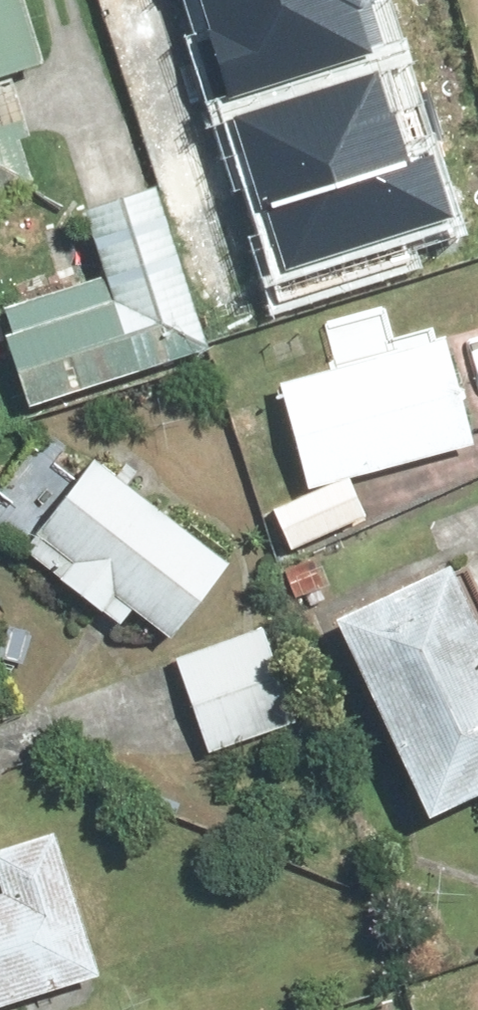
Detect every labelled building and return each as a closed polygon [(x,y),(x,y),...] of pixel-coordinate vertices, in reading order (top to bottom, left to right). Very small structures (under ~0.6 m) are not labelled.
[(46,113),(12,0),(0,0),(0,127),(46,113)] [(230,91),(375,43),(361,0),(200,0),(230,91)] [(239,121),(283,269),(450,218),(430,154),(403,162),(378,79),(239,121)] [(16,415),(197,359),(146,193),(73,215),(92,278),(0,306),(0,364),(16,415)] [(441,341),(268,394),(298,492),(360,473),(374,522),(438,503),(425,462),(473,447),(441,341)] [(0,538),(0,539),(149,663),(228,569),(79,444),(0,538)] [(312,633),(412,833),(477,800),(477,651),(438,571),(312,633)] [(260,638),(167,672),(199,757),(292,724),(260,638)] [(98,988),(54,831),(0,846),(0,1009),(20,1009),(98,988)]
